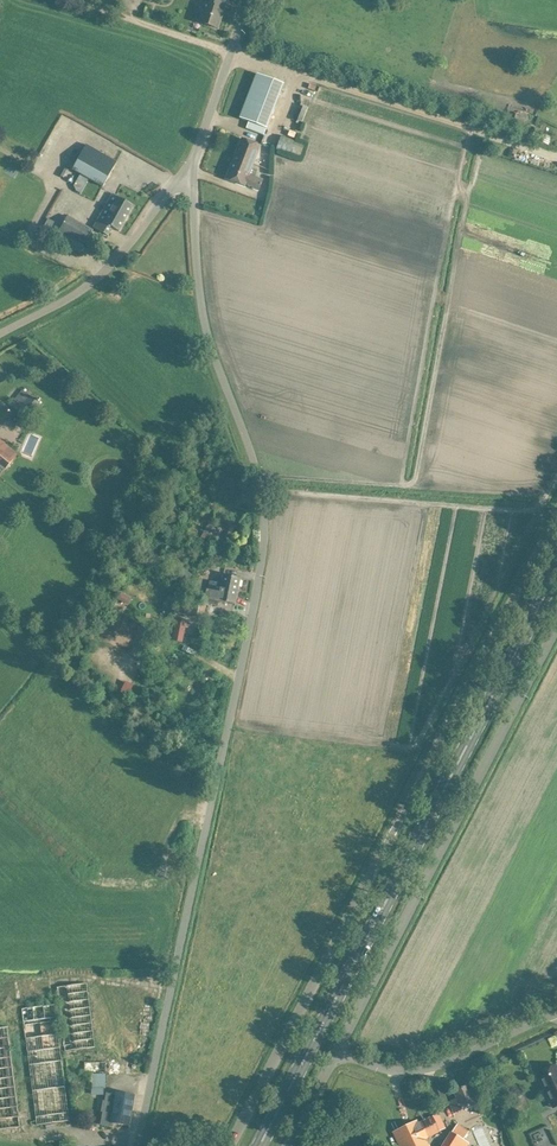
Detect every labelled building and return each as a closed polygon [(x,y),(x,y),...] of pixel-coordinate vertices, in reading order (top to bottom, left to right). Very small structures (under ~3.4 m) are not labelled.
[(218,28),(227,0),(206,0),(199,22),(218,28)] [(267,129),(284,84),(257,73),(239,118),(267,129)] [(282,135),(276,151),(301,159),(306,142),(282,135)] [(262,146),(242,138),(234,158),(253,166),(262,146)] [(117,161),(86,144),(73,170),(103,187),(117,161)] [(249,175),(253,166),(234,158),(226,179),(245,186),(246,183),(253,186),(252,188),(259,190),(263,180),(249,175)] [(133,206),(113,194),(94,228),(108,236),(113,228),(119,231),(133,206)] [(59,231),(85,245),(93,230),(67,216),(59,231)] [(48,219),(40,233),(47,237),(55,222),(48,219)] [(30,397),(19,411),(28,419),(40,405),(30,397)] [(174,425),(163,436),(173,446),(183,435),(174,425)] [(0,449),(0,475),(0,476),(13,460),(0,449)] [(170,572),(183,585),(192,576),(179,563),(170,572)] [(238,593),(241,579),(224,575),(223,582),(219,581),(218,583),(209,582),(208,588),(211,589),(221,591),(222,589),(238,593)] [(235,604),(238,593),(222,589),(221,591),(211,589),(208,588),(206,598),(208,599),(208,602),(218,604),(218,601),(235,604)] [(208,602),(174,595),(170,611),(204,618),(208,602)] [(55,1004),(21,1009),(35,1121),(31,1122),(31,1125),(70,1120),(70,1113),(73,1112),(67,1060),(62,1061),(57,1021),(61,1021),(64,1050),(94,1046),(86,983),(56,987),(60,1016),(56,1016),(55,1004)] [(21,1127),(8,1026),(0,1027),(0,1130),(21,1127)] [(104,1061),(84,1062),(85,1073),(91,1073),(92,1088),(105,1087),(104,1061)] [(555,1065),(537,1073),(553,1108),(556,1106),(556,1068),(555,1065)] [(450,1102),(454,1113),(475,1104),(468,1085),(454,1091),(457,1099),(450,1102)] [(129,1126),(134,1095),(119,1092),(118,1095),(109,1093),(103,1125),(110,1126),(111,1122),(129,1126)] [(438,1113),(432,1116),(412,1125),(420,1141),(439,1132),(439,1131),(445,1128),(438,1113)] [(464,1139),(469,1131),(457,1124),(443,1145),(466,1145),(468,1142),(464,1139)] [(482,1145),(493,1145),(485,1127),(476,1132),(482,1145)] [(550,1127),(535,1134),(540,1145),(556,1139),(550,1127)]
